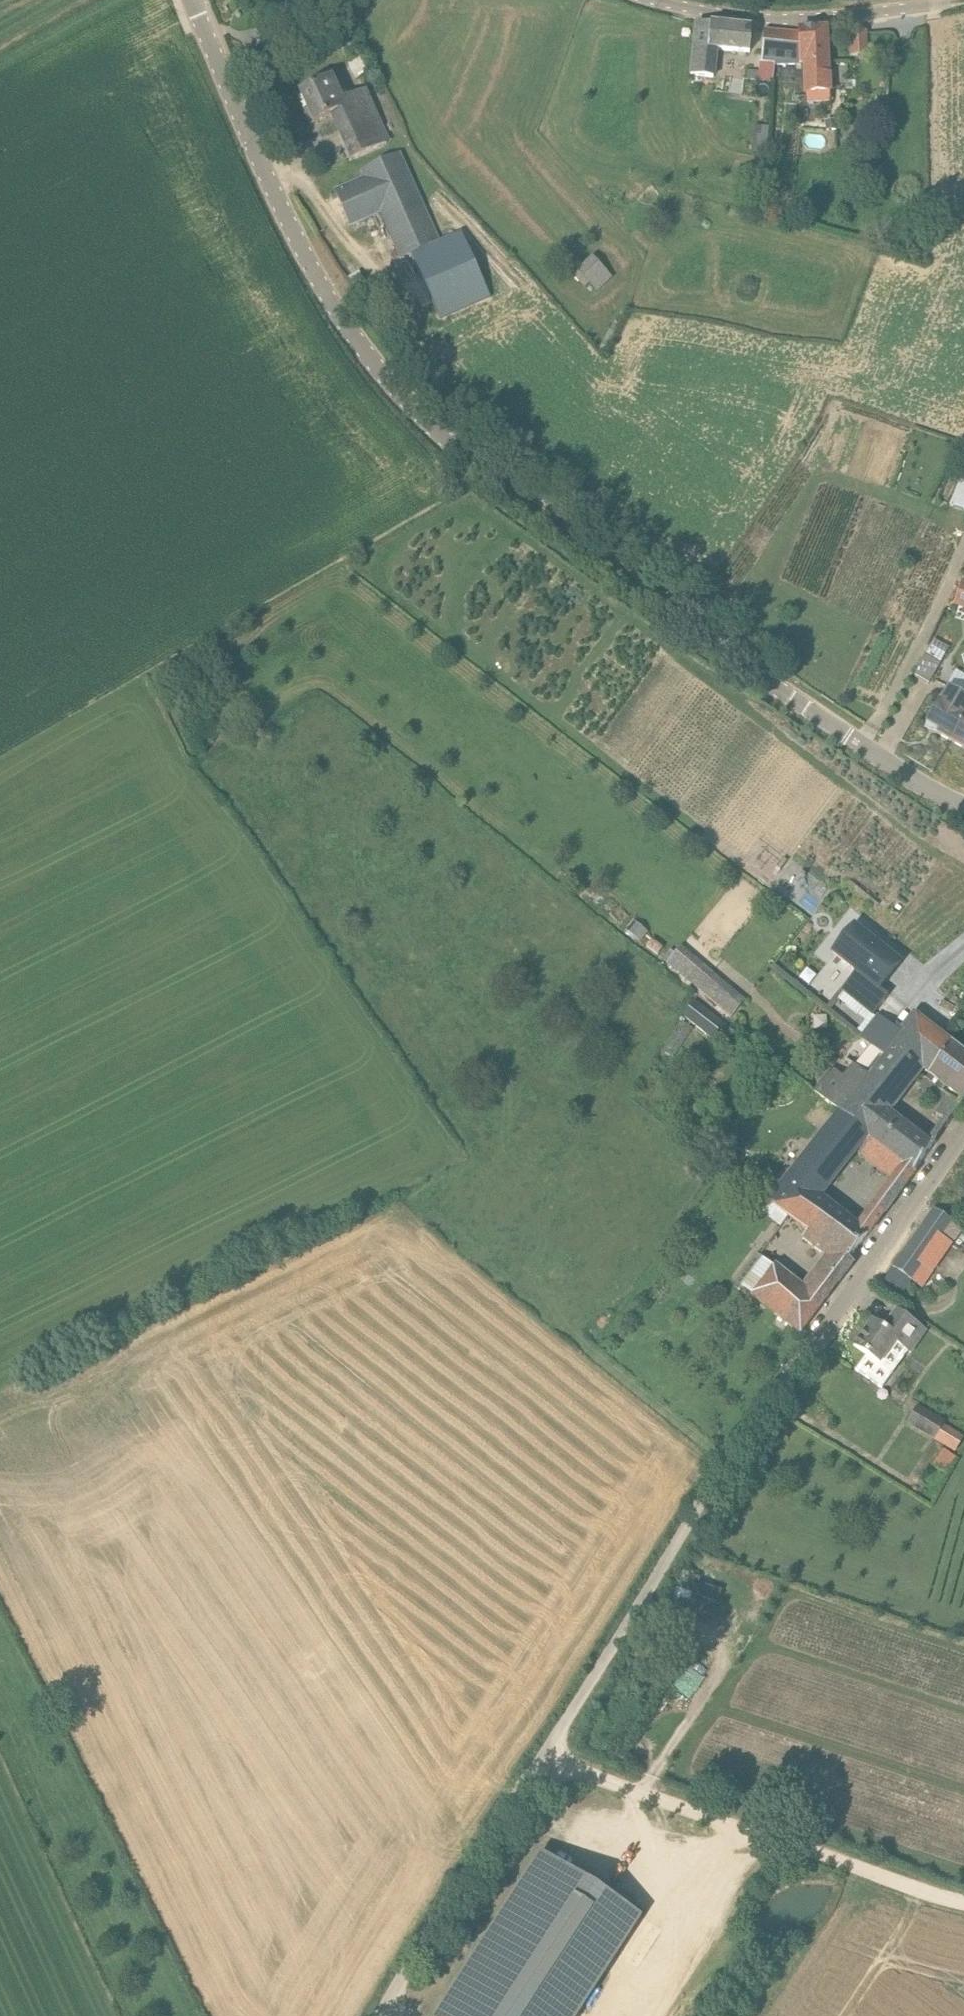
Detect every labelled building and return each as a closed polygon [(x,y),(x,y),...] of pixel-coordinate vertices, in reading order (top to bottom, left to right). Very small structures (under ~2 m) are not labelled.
[(749,51),(751,28),(697,23),(694,43),(690,74),(715,77),(718,48),(749,51)] [(798,33),(764,30),(761,62),(775,66),(801,64),(801,63),(805,63),(807,101),(830,100),(826,29),(799,30),(798,33)] [(849,35),(848,59),(863,59),(864,36),(849,35)] [(260,36),(260,37),(255,49),(256,49),(256,48),(265,51),(269,51),(272,43),(268,40),(260,37),(261,36),(260,36)] [(775,66),(761,62),(758,80),(773,81),(775,66)] [(331,77),(300,91),(314,122),(331,114),(351,157),(388,141),(364,90),(350,96),(342,77),(333,81),(331,77)] [(839,130),(839,120),(824,120),(824,130),(839,130)] [(757,126),(756,149),(770,149),(771,126),(757,126)] [(364,176),(335,190),(350,225),(380,212),(401,258),(408,255),(455,250),(454,250),(400,152),(361,170),(364,176)] [(423,265),(452,329),(502,306),(472,241),(454,250),(455,250),(423,265)] [(596,293),(615,276),(595,255),(577,272),(596,293)] [(961,580),(954,603),(963,606),(963,581),(961,580)] [(915,675),(929,683),(941,662),(925,653),(915,675)] [(926,722),(938,729),(937,732),(951,741),(963,718),(963,696),(962,695),(946,686),(926,722)] [(951,741),(963,748),(963,718),(951,741)] [(633,920),(625,929),(639,941),(647,931),(633,920)] [(877,987),(899,961),(901,957),(895,952),(891,956),(874,942),(877,938),(870,932),(867,935),(856,926),(834,953),(855,970),(840,988),(861,1004),(872,1013),(887,995),(877,987)] [(737,1014),(751,994),(680,946),(666,967),(737,1014)] [(684,1013),(713,1036),(725,1022),(696,998),(684,1013)] [(894,1044),(902,1034),(878,1016),(871,1024),(862,1036),(872,1044),(885,1056),(894,1044)] [(902,1034),(894,1044),(925,1069),(923,1072),(928,1075),(951,1044),(916,1016),(902,1034)] [(899,1101),(923,1072),(925,1069),(894,1044),(885,1056),(872,1044),(854,1067),(899,1101)] [(963,1100),(963,1055),(951,1044),(928,1075),(962,1102),(963,1100)] [(913,1172),(933,1144),(890,1111),(899,1101),(854,1067),(846,1078),(836,1070),(818,1093),(839,1110),(838,1111),(913,1172)] [(944,1125),(945,1126),(960,1106),(948,1096),(940,1106),(935,1114),(946,1122),(944,1125)] [(874,1227),(883,1213),(872,1206),(857,1226),(819,1195),(827,1186),(828,1187),(856,1150),(893,1178),(887,1186),(883,1193),(893,1200),(913,1172),(838,1111),(768,1201),(770,1202),(789,1217),(808,1231),(809,1232),(818,1221),(855,1251),(874,1227)] [(781,1225),(789,1217),(770,1202),(763,1211),(781,1225)] [(934,1209),(885,1278),(903,1292),(911,1280),(921,1287),(962,1228),(955,1223),(955,1222),(934,1209)] [(782,1319),(800,1333),(852,1264),(847,1260),(855,1251),(818,1221),(809,1232),(808,1231),(802,1238),(824,1255),(799,1288),(757,1254),(736,1282),(782,1319)] [(926,1331),(896,1310),(883,1327),(872,1319),(853,1345),(866,1354),(855,1369),(881,1388),(909,1351),(910,1352),(926,1331)] [(934,1438),(955,1451),(963,1437),(943,1425),(944,1422),(917,1406),(907,1422),(934,1438)] [(944,1447),(934,1462),(948,1471),(958,1456),(944,1447)] [(538,1850),(441,2015),(580,2015),(642,1910),(538,1850)]
